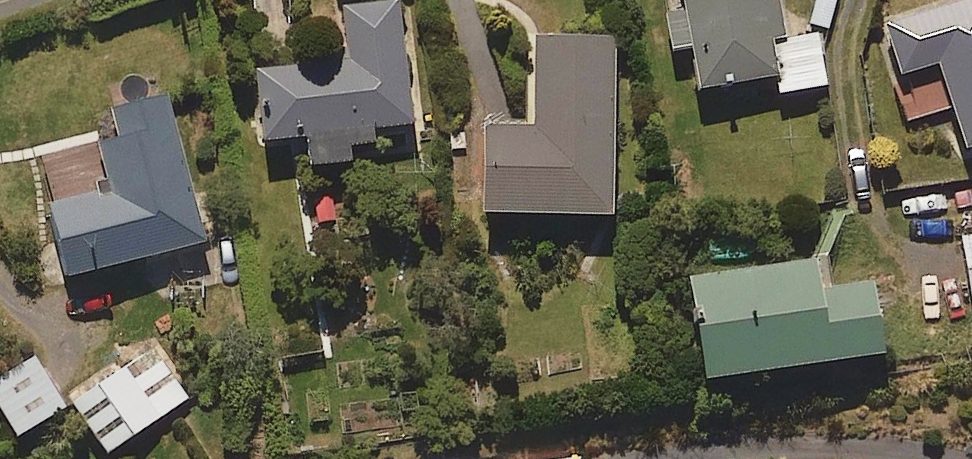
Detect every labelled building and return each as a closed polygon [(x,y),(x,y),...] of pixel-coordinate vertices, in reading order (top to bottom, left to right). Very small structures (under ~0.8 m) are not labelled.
[(337,1),(342,53),(252,62),(260,136),(302,132),(305,160),(347,156),(345,137),(410,130),(396,0),(347,0),(337,1)] [(778,0),(680,0),(680,4),(663,8),(669,42),(687,39),(697,87),(773,73),(776,88),(825,78),(815,28),(785,34),(778,0)] [(884,17),(898,67),(937,55),(961,140),(971,137),(971,0),(943,0),(884,17)] [(477,184),(476,202),(608,205),(611,31),(530,29),(528,119),(478,118),(478,125),(458,124),(457,184),(477,184)] [(201,242),(163,98),(107,113),(115,140),(95,145),(107,193),(43,210),(60,279),(201,242)] [(961,232),(968,295),(971,295),(971,230),(961,232)] [(816,279),(812,251),(685,268),(698,368),(878,344),(868,272),(816,279)] [(33,353),(0,372),(0,409),(12,430),(61,401),(33,353)] [(184,402),(151,353),(71,406),(104,456),(184,402)]
